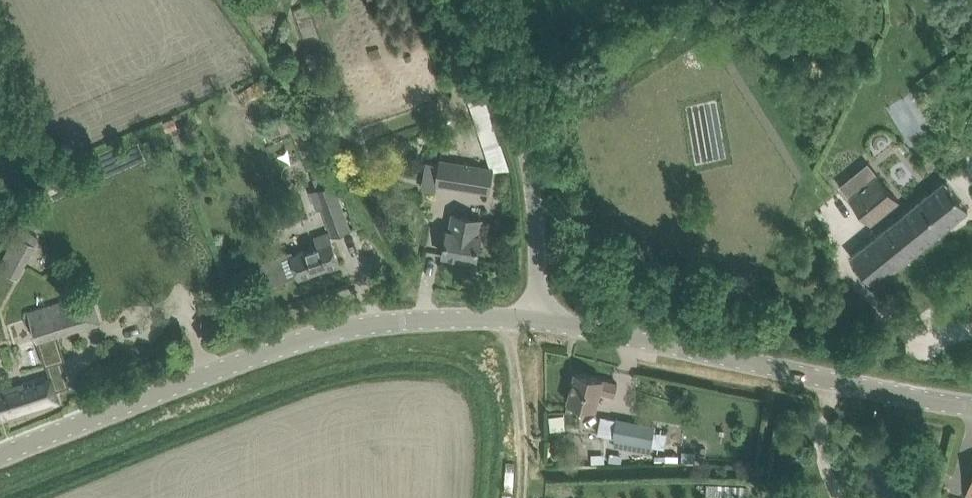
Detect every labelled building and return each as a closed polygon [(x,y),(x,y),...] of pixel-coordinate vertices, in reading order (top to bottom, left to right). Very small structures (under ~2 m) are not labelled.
[(173,117),(163,121),(166,130),(177,126),(173,117)] [(424,189),(436,191),(437,183),(470,188),(489,192),(493,168),(474,165),(441,159),(440,163),(428,161),(424,189)] [(878,173),(849,197),(871,222),(899,199),(878,173)] [(852,256),(862,268),(875,284),(968,208),(946,180),(852,256)] [(332,182),(317,188),(324,207),(339,201),(332,182)] [(444,231),(442,241),(446,243),(444,254),(476,260),(481,235),(479,235),(482,219),(468,217),(453,214),(450,230),(448,229),(448,230),(444,231)] [(290,250),(260,261),(269,285),(299,274),(300,277),(339,262),(332,244),(329,232),(315,237),(318,246),(292,255),(290,250)] [(17,278),(36,245),(16,234),(0,264),(0,269),(17,278)] [(76,295),(29,310),(38,340),(46,366),(63,361),(65,360),(57,334),(86,326),(76,295)] [(0,389),(0,421),(59,403),(55,392),(64,389),(71,387),(70,386),(63,361),(46,366),(48,375),(0,389)] [(568,401),(587,406),(596,408),(600,391),(614,395),(618,383),(576,371),(568,401)] [(613,437),(652,445),(656,425),(617,417),(613,437)] [(666,442),(681,438),(678,424),(662,428),(666,442)]
